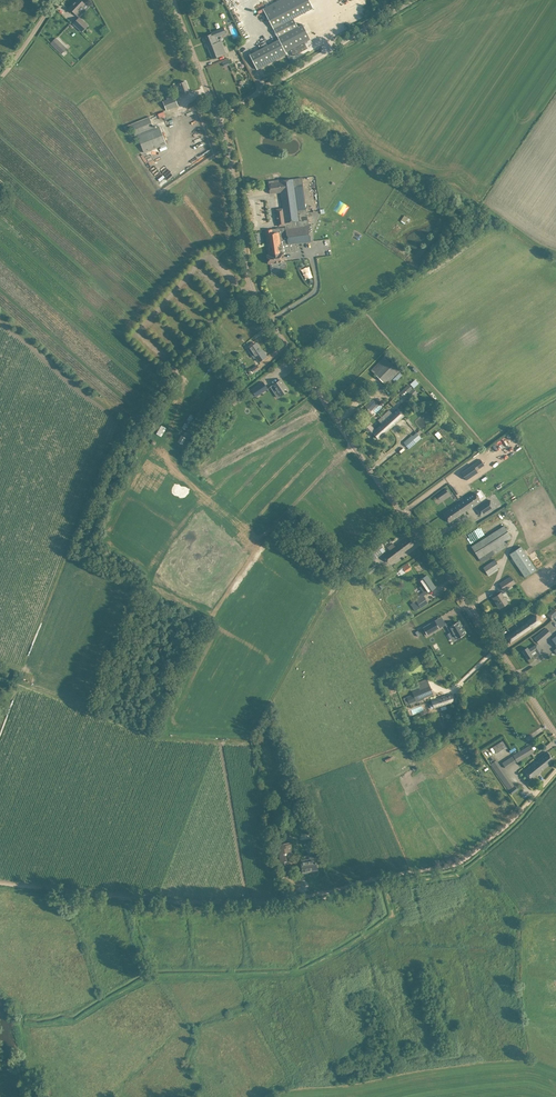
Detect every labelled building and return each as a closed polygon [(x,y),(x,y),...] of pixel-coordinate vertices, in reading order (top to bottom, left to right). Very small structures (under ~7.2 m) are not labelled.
[(70,8),(74,12),(78,16),(81,12),(80,11),(87,4),(83,0),(82,1),(80,0),(77,0),(75,2),(74,2),(73,4),(73,5),(70,8)] [(249,55),(256,68),(257,69),(287,54),(286,52),(310,39),(303,24),(297,27),(293,29),(289,21),(293,18),(313,8),(309,0),(279,0),(263,9),(273,29),(279,39),(249,55)] [(88,25),(79,17),(73,23),(82,32),(88,25)] [(67,49),(60,42),(56,38),(51,43),(62,54),(67,49)] [(207,45),(212,59),(223,55),(221,51),(225,49),(223,44),(219,45),(217,41),(207,45)] [(178,84),(172,86),(174,90),(180,88),(182,94),(189,91),(185,81),(178,84)] [(288,101),(292,94),(287,90),(283,97),(288,101)] [(162,101),(166,110),(178,105),(174,96),(162,101)] [(149,117),(130,124),(132,129),(135,136),(137,135),(144,152),(158,147),(167,144),(164,138),(160,126),(154,128),(149,117)] [(347,152),(344,157),(354,163),(357,159),(347,152)] [(303,185),(302,178),(302,177),(293,179),(279,180),(279,182),(274,182),(274,180),(268,181),(269,183),(268,183),(268,184),(270,194),(281,192),(283,209),(285,227),(277,228),(265,230),(268,246),(269,254),(268,254),(267,255),(268,264),(273,263),(284,262),(283,253),(298,251),(297,244),(311,242),(307,216),(306,216),(306,209),(297,210),(294,186),(303,185)] [(319,201),(320,208),(330,207),(330,205),(330,200),(319,201)] [(335,210),(345,214),(347,209),(337,205),(335,210)] [(320,208),(306,209),(306,216),(307,216),(311,242),(315,242),(314,231),(321,215),(320,208)] [(283,209),(274,210),(277,228),(285,227),(283,209)] [(404,215),(400,220),(404,223),(408,218),(404,215)] [(391,229),(388,234),(395,238),(398,234),(391,229)] [(265,230),(250,232),(252,249),(268,246),(265,230)] [(302,269),(306,279),(314,277),(310,266),(302,269)] [(250,348),(248,349),(254,358),(256,357),(259,361),(267,356),(264,352),(263,353),(256,343),(249,347),(250,348)] [(224,357),(229,360),(232,356),(227,352),(224,357)] [(400,372),(384,356),(371,369),(387,385),(400,372)] [(257,365),(249,371),(250,372),(251,374),(260,368),(257,365)] [(410,383),(411,384),(414,387),(419,383),(415,379),(410,383)] [(284,386),(280,380),(275,383),(273,385),(278,392),(275,394),(278,398),(289,390),(285,386),(284,386)] [(263,381),(251,389),(256,397),(268,389),(263,381)] [(408,385),(399,393),(402,396),(407,392),(412,397),(417,393),(413,388),(412,389),(408,385)] [(369,411),(377,404),(373,399),(365,406),(369,411)] [(393,413),(390,410),(378,420),(382,424),(375,430),(370,424),(366,428),(371,434),(372,432),(378,439),(382,435),(404,416),(397,409),(393,413)] [(440,440),(444,437),(439,431),(435,434),(440,440)] [(409,448),(417,441),(421,437),(417,432),(413,436),(412,435),(404,442),(409,448)] [(184,436),(181,443),(186,445),(190,438),(184,436)] [(480,459),(461,473),(466,480),(474,475),(475,477),(472,479),(478,487),(490,479),(484,471),(479,474),(476,470),(484,465),(480,459)] [(445,489),(437,495),(440,499),(448,494),(448,493),(446,490),(445,489)] [(449,522),(454,519),(481,501),(475,492),(448,511),(443,514),(449,522)] [(495,506),(491,499),(476,509),(481,515),(495,506)] [(476,543),(472,546),(479,558),(505,541),(512,537),(505,525),(476,543)] [(389,563),(409,547),(414,544),(409,537),(396,547),(393,543),(388,547),(390,551),(384,556),(389,563)] [(372,555),(382,547),(377,540),(367,549),(372,555)] [(536,570),(521,546),(510,554),(525,577),(536,570)] [(385,551),(382,547),(372,555),(370,557),(373,561),(385,551)] [(488,574),(492,571),(499,567),(494,560),(483,568),(488,574)] [(342,573),(332,565),(324,574),(331,579),(335,575),(338,578),(342,573)] [(423,592),(418,595),(420,598),(423,596),(424,596),(428,593),(435,588),(435,587),(434,588),(429,580),(430,580),(427,575),(419,580),(423,585),(420,587),(423,592)] [(516,583),(511,576),(500,583),(504,590),(516,583)] [(499,608),(504,605),(507,603),(501,593),(494,597),(498,603),(497,604),(499,608)] [(419,604),(414,608),(416,611),(428,602),(424,596),(423,596),(420,598),(416,600),(419,604)] [(555,616),(555,610),(554,608),(547,614),(552,619),(555,616)] [(511,643),(542,623),(536,615),(506,636),(511,643)] [(435,620),(423,627),(427,635),(439,628),(435,620)] [(450,622),(446,624),(450,633),(452,632),(457,639),(465,634),(458,621),(452,625),(450,622)] [(539,644),(543,640),(551,633),(546,628),(534,638),(539,644)] [(528,659),(532,656),(534,659),(543,653),(537,644),(529,649),(527,647),(522,651),(528,659)] [(433,693),(429,685),(426,678),(416,683),(419,689),(412,692),(413,694),(408,696),(404,698),(406,705),(410,703),(410,704),(416,701),(417,702),(424,699),(424,698),(428,696),(433,693)] [(450,703),(454,702),(451,694),(431,700),(433,703),(430,704),(429,705),(429,706),(430,708),(431,709),(434,708),(450,703)] [(507,745),(503,740),(492,747),(496,753),(507,745)] [(530,745),(513,755),(517,762),(534,751),(530,745)] [(554,760),(548,752),(524,771),(531,779),(554,760)] [(516,761),(512,755),(501,762),(505,768),(516,761)] [(496,759),(490,763),(508,790),(514,785),(496,759)] [(518,789),(515,786),(509,791),(512,794),(518,789)] [(278,844),(280,856),(281,861),(292,859),(289,842),(278,844)] [(301,862),(302,867),(303,872),(311,870),(311,871),(317,870),(316,864),(314,853),(309,854),(309,855),(309,858),(305,859),(306,861),(301,862)]
